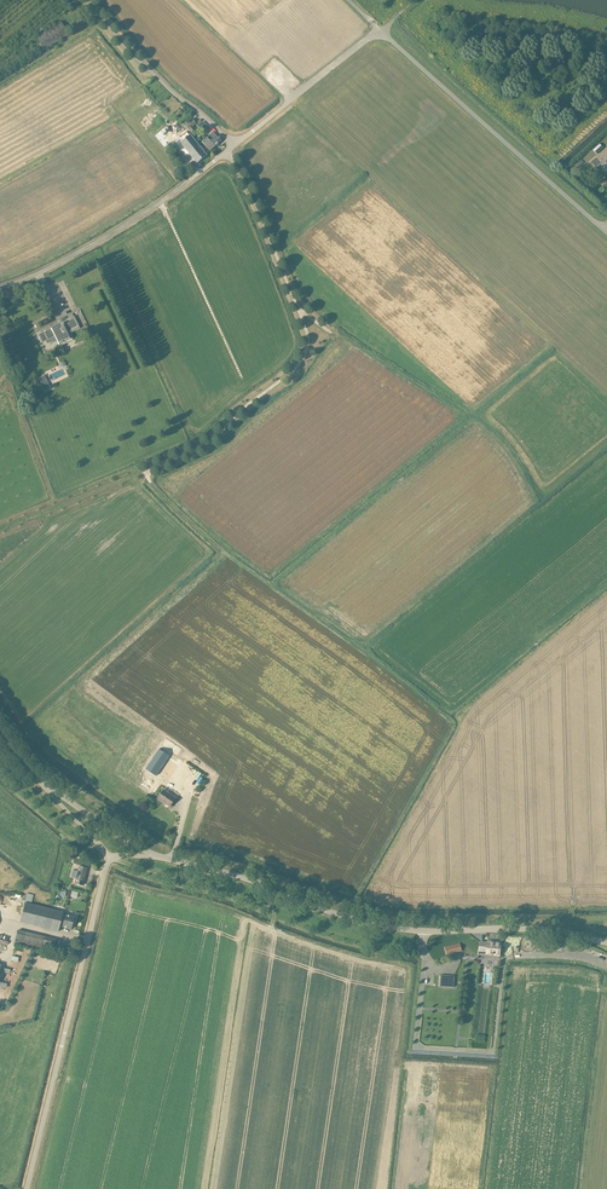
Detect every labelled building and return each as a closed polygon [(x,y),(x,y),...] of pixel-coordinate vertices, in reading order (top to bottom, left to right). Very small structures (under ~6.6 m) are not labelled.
[(192,132),(195,129),(193,126),(196,123),(193,119),(186,126),(192,132)] [(201,121),(197,126),(202,131),(207,127),(201,121)] [(206,155),(190,135),(189,136),(185,130),(181,134),(182,135),(178,139),(197,162),(206,155)] [(221,141),(213,131),(213,132),(206,138),(215,147),(221,141)] [(215,147),(206,138),(202,142),(210,151),(215,147)] [(594,148),(598,152),(605,146),(601,142),(594,148)] [(74,317),(61,323),(61,322),(44,330),(45,332),(37,335),(41,343),(54,336),(58,344),(69,339),(67,334),(79,328),(74,317)] [(44,376),(39,378),(46,391),(51,389),(44,376)] [(169,756),(159,749),(146,769),(156,776),(169,756)] [(144,777),(123,764),(117,774),(137,787),(144,777)] [(176,798),(164,790),(158,799),(170,807),(176,798)] [(86,868),(79,867),(75,884),(82,886),(86,868)] [(31,905),(33,895),(27,893),(24,903),(25,903),(20,922),(58,932),(60,927),(71,929),(74,918),(62,915),(63,913),(31,905)] [(53,951),(56,940),(17,930),(14,943),(41,950),(42,948),(53,951)] [(490,944),(480,942),(479,950),(486,951),(486,953),(492,954),(494,955),(494,954),(499,955),(500,952),(501,952),(502,951),(503,948),(502,947),(500,947),(501,944),(490,943),(490,944)] [(461,951),(460,944),(445,947),(447,955),(461,951)] [(453,987),(454,976),(441,975),(440,986),(453,987)]
